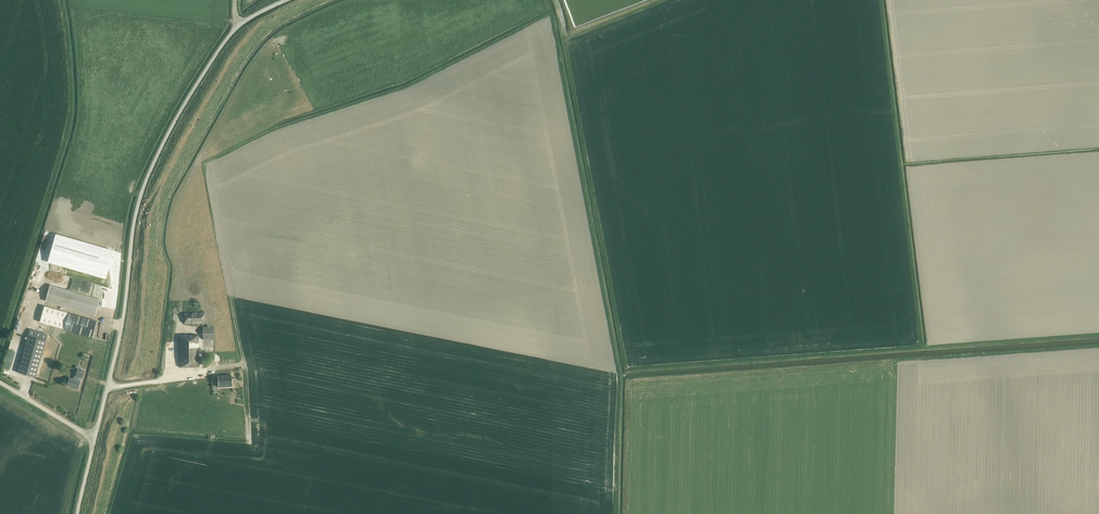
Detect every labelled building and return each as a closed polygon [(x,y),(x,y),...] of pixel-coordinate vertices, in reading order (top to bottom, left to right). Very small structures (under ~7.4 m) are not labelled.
[(109,267),(114,251),(82,242),(56,234),(54,240),(48,262),(59,265),(74,270),(95,276),(106,279),(109,267)] [(100,300),(74,292),(50,285),(46,301),(96,315),(100,300)] [(29,310),(32,299),(25,297),(22,308),(29,310)] [(44,306),(39,322),(63,329),(89,336),(93,320),(67,313),(44,306)] [(184,313),(184,324),(205,323),(205,312),(184,313)] [(203,327),(203,339),(214,339),(214,327),(203,327)] [(47,334),(29,329),(17,372),(35,377),(47,334)] [(179,336),(180,367),(199,367),(199,335),(179,336)] [(83,378),(85,371),(78,369),(75,376),(75,375),(74,375),(73,379),(69,378),(67,387),(78,390),(81,381),(82,378),(83,378)] [(218,376),(218,387),(232,386),(232,375),(218,376)]
